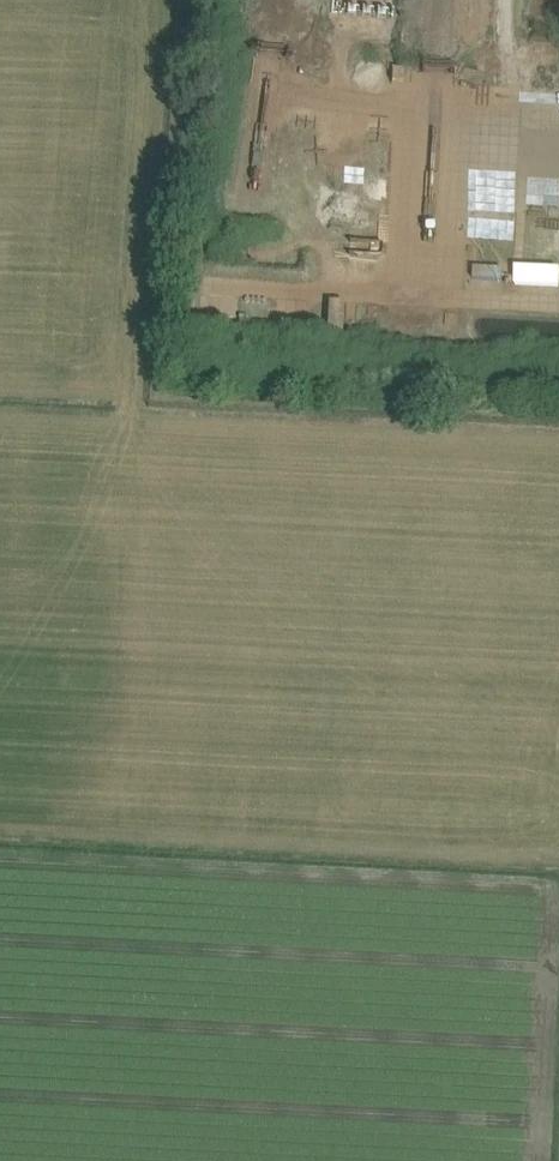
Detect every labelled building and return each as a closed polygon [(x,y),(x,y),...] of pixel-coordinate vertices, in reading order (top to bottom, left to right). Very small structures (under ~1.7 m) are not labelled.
[(515,284),(558,286),(558,280),(558,271),(516,268),(515,284)]
